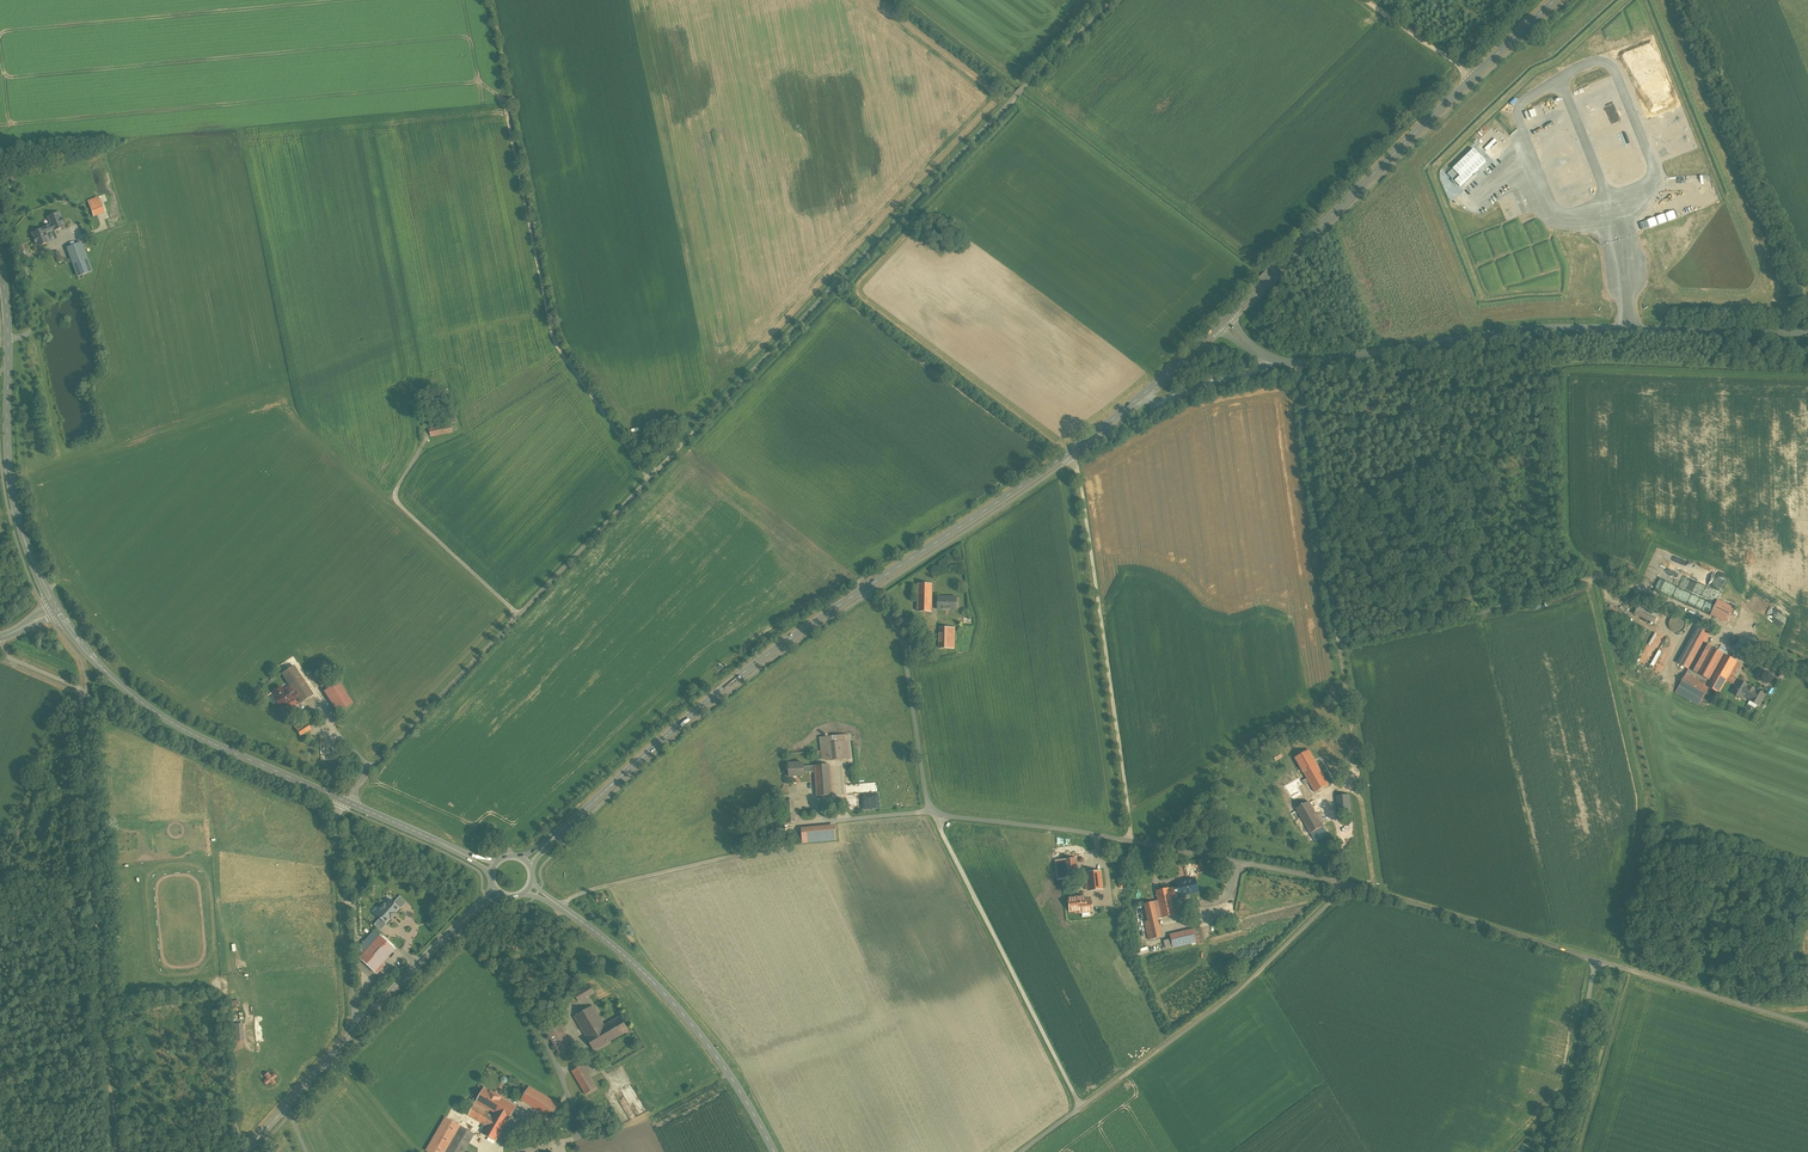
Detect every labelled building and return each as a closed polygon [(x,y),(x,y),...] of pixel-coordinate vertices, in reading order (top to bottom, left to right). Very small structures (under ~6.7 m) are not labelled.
[(101,197),(89,202),(95,217),(107,213),(101,197)] [(50,227),(32,233),(38,248),(51,243),(48,234),(66,227),(61,213),(47,218),(50,227)] [(84,243),(68,248),(75,266),(90,261),(84,243)] [(62,251),(55,254),(59,263),(65,260),(62,251)] [(1719,583),(1722,575),(1717,573),(1714,582),(1719,583)] [(933,587),(919,586),(918,614),(932,615),(933,587)] [(960,598),(938,598),(938,612),(959,612),(960,598)] [(1665,608),(1642,598),(1634,615),(1654,624),(1658,616),(1660,617),(1665,608)] [(1735,607),(1718,599),(1711,615),(1728,623),(1735,607)] [(1684,619),(1681,617),(1678,616),(1675,617),(1673,618),(1671,620),(1669,623),(1669,626),(1670,628),(1672,630),(1674,632),(1677,633),(1680,632),(1682,631),(1684,629),(1685,627),(1686,624),(1685,621),(1684,619)] [(1712,631),(1698,623),(1676,663),(1688,670),(1675,693),(1699,707),(1709,689),(1719,694),(1727,681),(1735,685),(1738,680),(1734,678),(1742,664),(1705,644),(1712,631)] [(956,630),(941,629),(940,651),(956,651),(956,630)] [(293,666),(282,673),(292,689),(296,694),(301,703),(313,695),(293,666)] [(313,674),(324,692),(330,688),(326,682),(329,680),(326,675),(329,672),(325,666),(313,674)] [(1749,700),(1756,690),(1748,685),(1738,679),(1738,680),(1735,685),(1731,693),(1742,700),(1744,697),(1749,700)] [(330,688),(324,692),(338,712),(352,703),(339,682),(330,688)] [(296,694),(292,689),(287,693),(286,690),(283,692),(280,687),(274,691),(277,696),(274,698),(281,708),(292,700),(291,698),(296,694)] [(1756,689),(1756,690),(1749,700),(1749,701),(1760,707),(1766,695),(1756,689)] [(299,725),(295,727),(300,736),(310,729),(307,723),(301,727),(299,725)] [(848,736),(821,738),(823,762),(849,759),(848,736)] [(1312,753),(1299,760),(1319,795),(1332,787),(1312,753)] [(807,764),(791,764),(792,777),(808,777),(807,764)] [(833,766),(817,767),(819,797),(835,796),(833,766)] [(1327,829),(1301,784),(1292,789),(1302,807),(1298,810),(1314,837),(1327,829)] [(1348,787),(1338,788),(1340,817),(1351,816),(1348,787)] [(1079,860),(1056,862),(1058,880),(1081,878),(1079,860)] [(1116,864),(1106,865),(1108,891),(1118,890),(1116,864)] [(1103,872),(1088,874),(1091,903),(1106,901),(1103,872)] [(1177,883),(1180,895),(1197,891),(1194,879),(1177,883)] [(1161,903),(1147,906),(1150,921),(1143,922),(1147,942),(1166,938),(1162,921),(1178,917),(1174,898),(1179,897),(1177,888),(1159,892),(1161,903)] [(1087,896),(1070,898),(1072,913),(1088,912),(1087,896)] [(390,929),(387,933),(399,944),(405,937),(406,938),(409,934),(408,934),(413,929),(404,921),(394,932),(390,929)] [(396,950),(366,922),(357,931),(366,939),(361,945),(366,950),(360,956),(377,973),(385,965),(383,963),(396,950)] [(420,925),(413,932),(420,938),(426,931),(420,925)] [(426,931),(420,938),(424,941),(434,930),(430,926),(426,931)] [(1206,929),(1172,936),(1173,940),(1166,942),(1168,950),(1208,941),(1206,929)] [(591,985),(576,994),(581,1002),(596,993),(591,985)] [(606,1026),(595,1007),(577,1017),(597,1052),(631,1032),(622,1017),(606,1026)] [(563,1026),(549,1034),(561,1055),(575,1048),(563,1026)] [(587,1066),(574,1073),(587,1095),(600,1088),(587,1066)] [(435,1074),(429,1071),(423,1081),(429,1084),(435,1074)] [(519,1105),(485,1086),(476,1102),(496,1114),(494,1118),(475,1107),(469,1117),(489,1128),(484,1135),(497,1143),(519,1105)] [(558,1105),(530,1089),(522,1102),(550,1119),(558,1105)] [(445,1117),(426,1151),(429,1151),(465,1151),(475,1134),(445,1117)]
